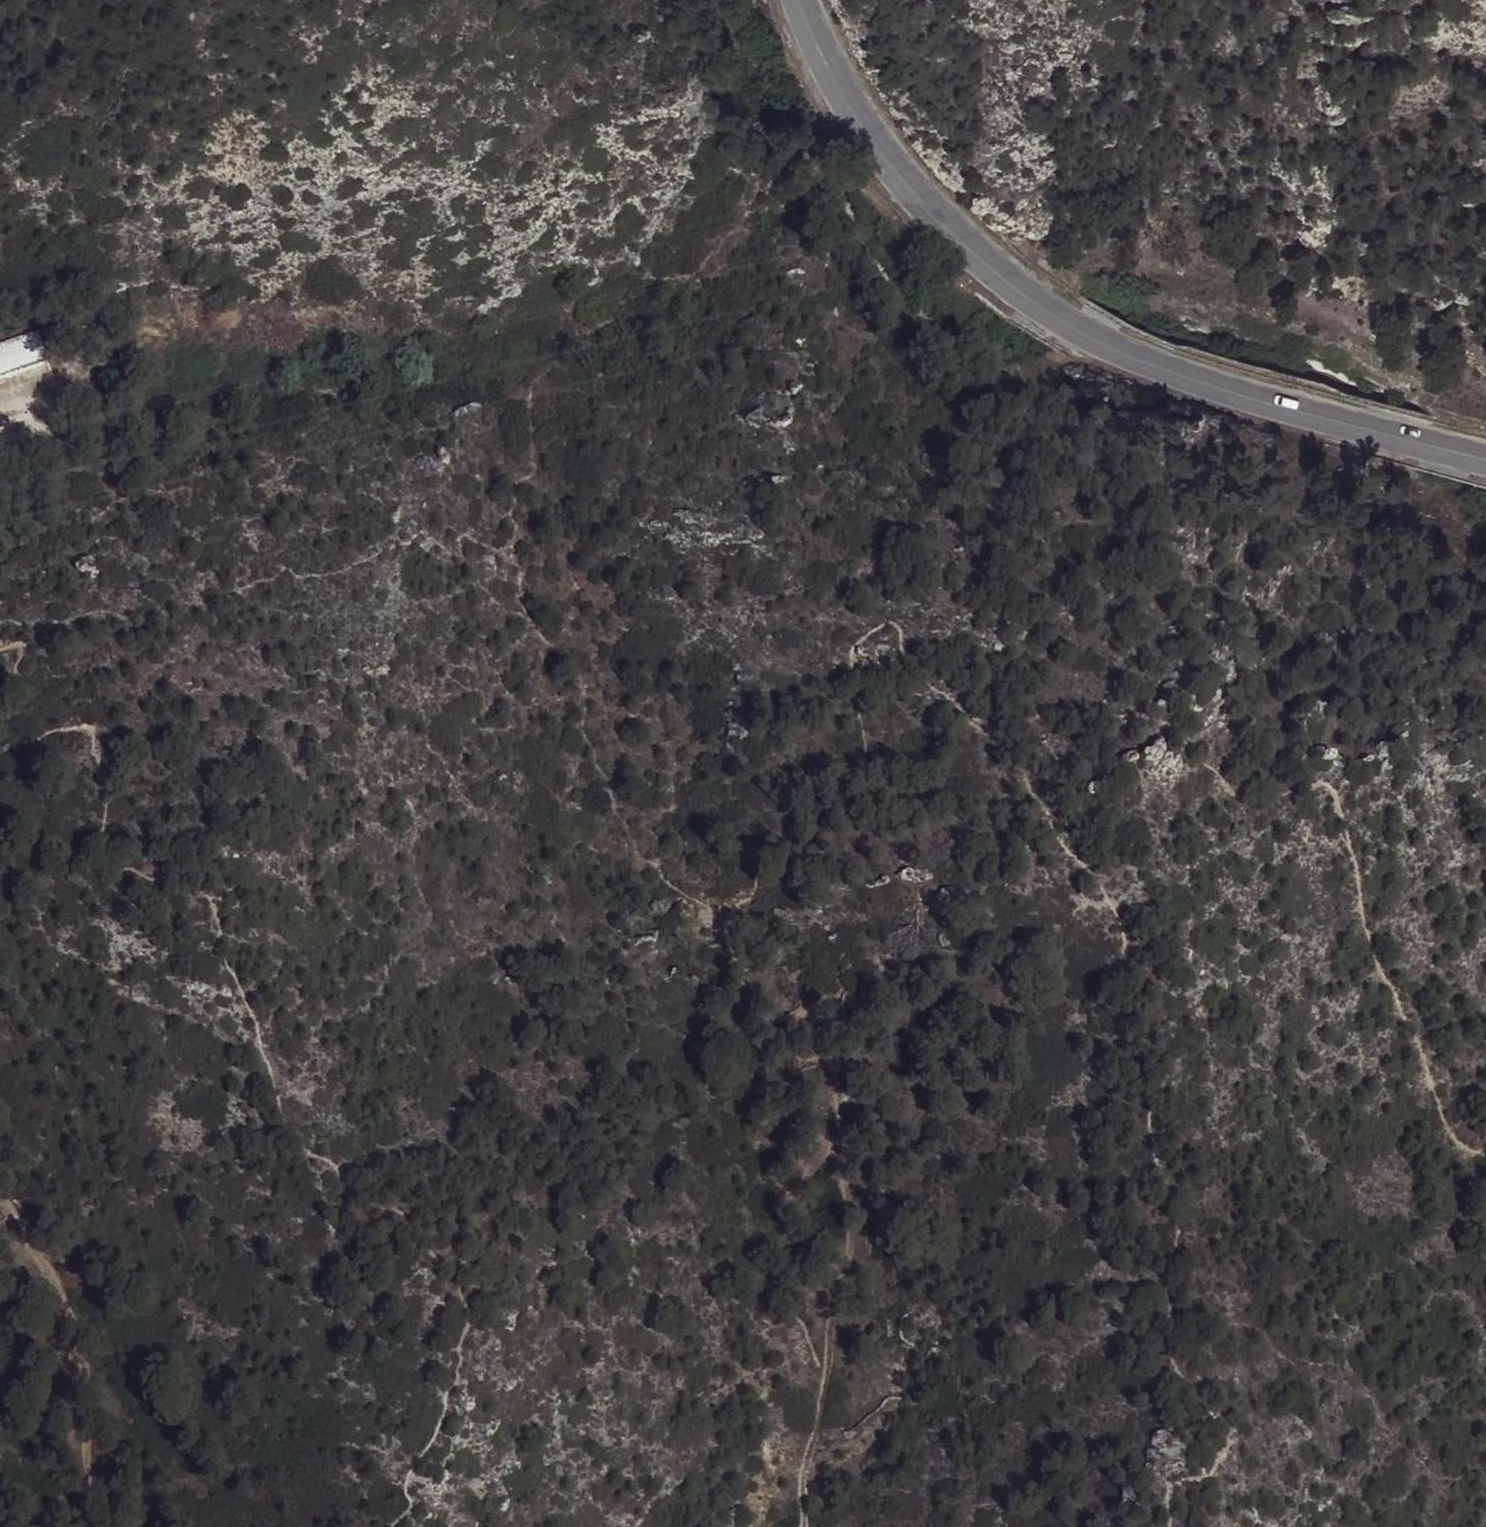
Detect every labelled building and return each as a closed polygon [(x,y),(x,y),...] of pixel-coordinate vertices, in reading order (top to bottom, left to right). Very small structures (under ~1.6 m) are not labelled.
[(0,342),(0,377),(40,364),(30,333),(0,342)]
